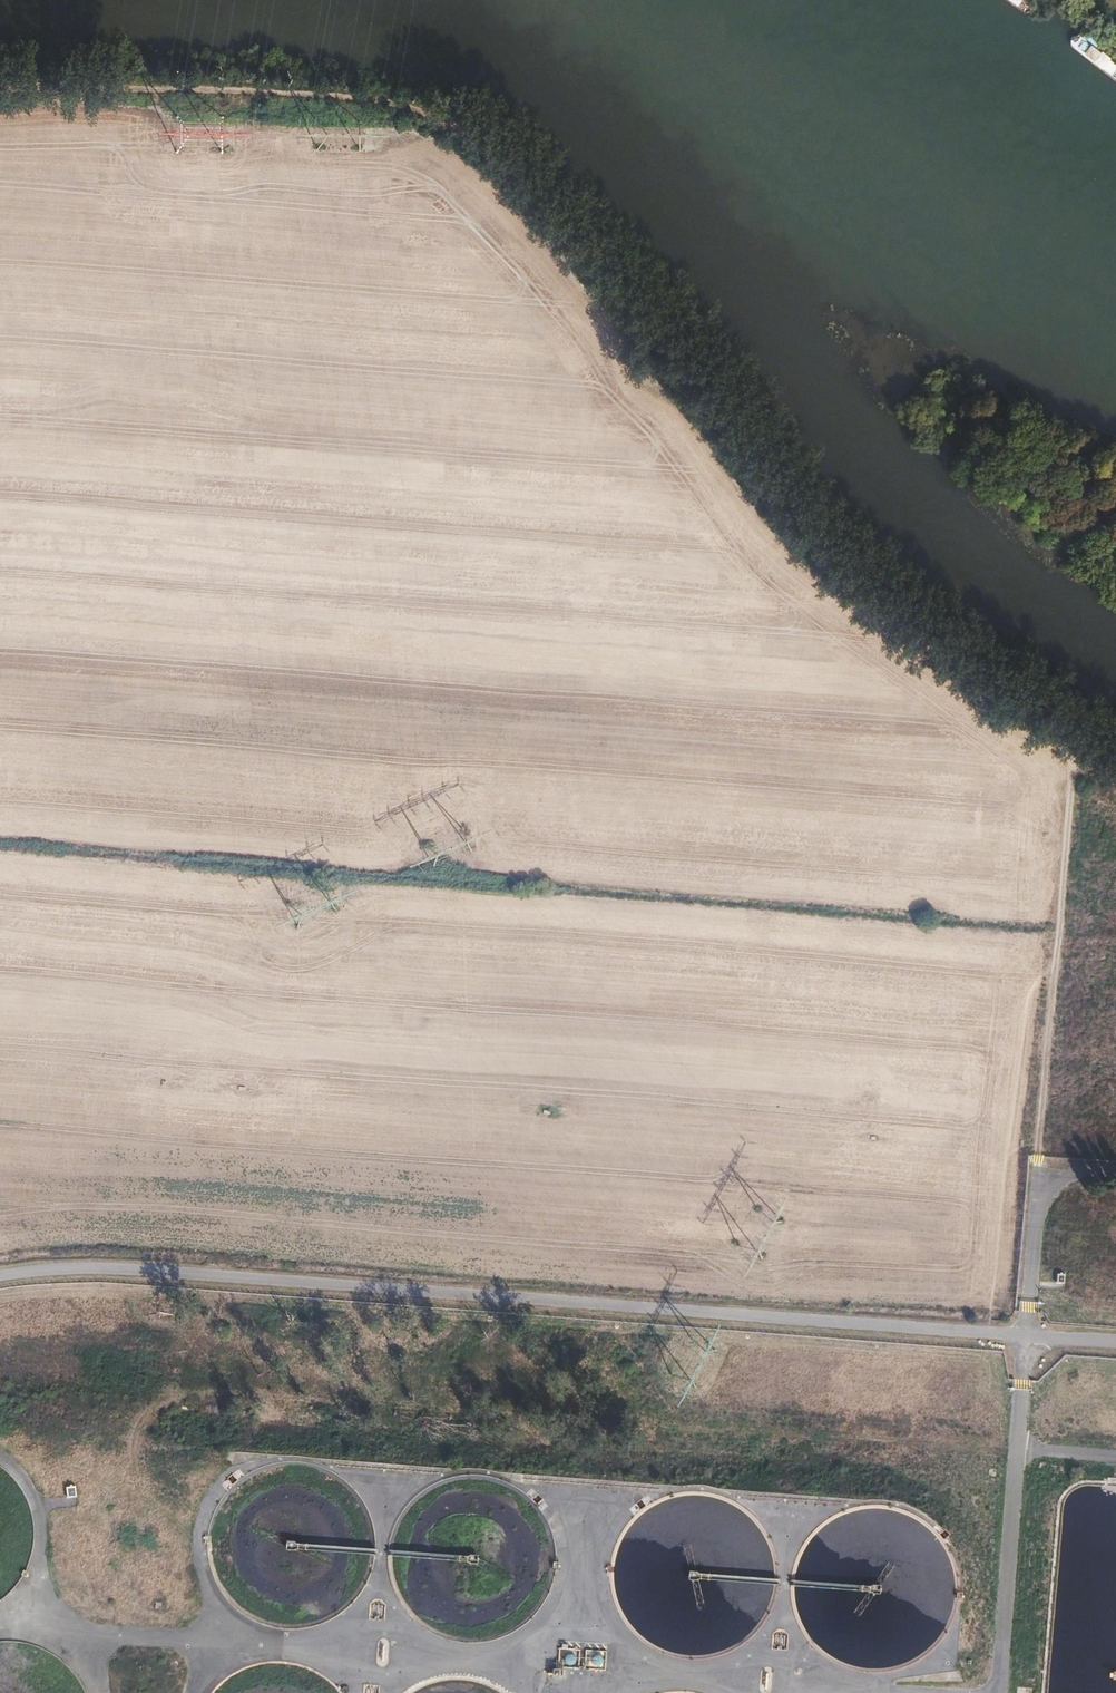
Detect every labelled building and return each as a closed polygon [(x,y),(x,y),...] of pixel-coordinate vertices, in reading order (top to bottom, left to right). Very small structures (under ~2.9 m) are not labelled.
[(588,1651),(587,1666),(602,1667),(603,1651),(588,1651)]
